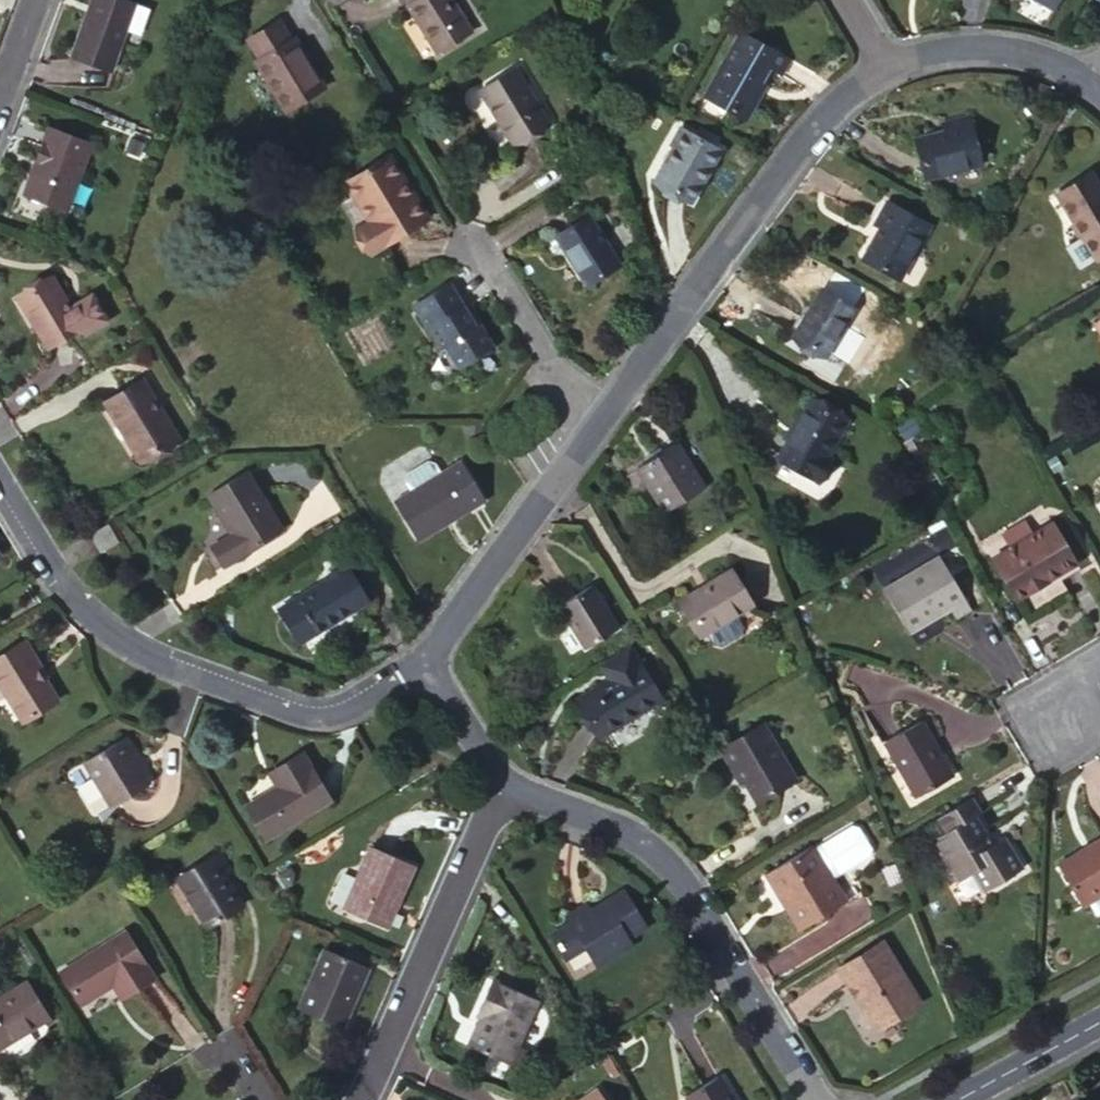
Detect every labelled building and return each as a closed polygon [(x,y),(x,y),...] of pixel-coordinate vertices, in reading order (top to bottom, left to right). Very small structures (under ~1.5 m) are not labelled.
[(134,4),(125,0),(91,0),(79,34),(81,35),(72,57),(110,71),(134,4)] [(410,6),(407,10),(436,54),(470,33),(449,0),(407,0),(410,6)] [(1052,13),(1059,0),(1029,0),(1052,13)] [(741,34),(705,100),(744,121),(771,74),(777,77),(787,60),(741,34)] [(298,61),(286,41),(256,59),(268,79),(265,82),(295,131),(332,108),(301,59),(298,61)] [(545,124),(513,70),(477,92),(511,145),(545,124)] [(965,120),(946,125),(949,134),(941,137),(915,143),(926,181),(979,165),(965,120)] [(949,134),(946,125),(938,126),(941,137),(949,134)] [(65,211),(89,144),(48,130),(23,196),(65,211)] [(669,148),(674,151),(682,136),(677,132),(669,148)] [(682,136),(674,151),(655,186),(689,204),(716,153),(682,136)] [(426,223),(388,161),(346,187),(371,226),(357,236),(371,258),(426,223)] [(1090,177),(1058,197),(1096,261),(1099,259),(1099,194),(1090,177)] [(898,279),(927,227),(886,204),(872,228),(877,231),(862,260),(898,279)] [(586,219),(555,238),(585,286),(616,267),(586,219)] [(47,281),(15,300),(46,349),(77,330),(80,336),(103,322),(88,297),(66,310),(47,281)] [(473,329),(447,286),(411,307),(439,351),(443,349),(456,370),(491,350),(477,326),(473,329)] [(825,359),(852,311),(819,293),(792,340),(825,359)] [(175,440),(140,381),(103,404),(138,462),(175,440)] [(810,401),(800,421),(789,439),(778,460),(818,483),(830,461),(825,458),(845,421),(810,401)] [(789,439),(800,421),(795,418),(785,435),(789,439)] [(477,427),(466,427),(466,435),(476,435),(477,427)] [(677,446),(635,471),(660,514),(703,489),(677,446)] [(410,493),(393,502),(417,544),(483,505),(459,463),(439,474),(410,493)] [(404,483),(410,493),(439,474),(433,465),(426,463),(405,476),(404,483)] [(208,549),(221,569),(279,533),(243,474),(204,498),(228,537),(208,549)] [(1009,550),(1033,536),(1026,522),(1002,536),(1009,550)] [(1052,525),(1033,536),(1009,550),(990,563),(1013,603),(1077,565),(1052,525)] [(92,538),(96,544),(103,555),(119,544),(109,527),(92,538)] [(938,559),(883,590),(908,635),(949,612),(954,621),(969,611),(938,559)] [(719,647),(738,636),(740,628),(733,617),(751,607),(731,571),(681,599),(702,635),(705,633),(711,645),(719,647)] [(343,573),(294,602),(300,612),(284,623),(296,642),(361,602),(343,573)] [(557,608),(574,597),(568,586),(552,596),(557,608)] [(591,589),(574,597),(557,608),(582,651),(616,631),(591,589)] [(696,638),(702,635),(681,599),(676,602),(696,638)] [(300,612),(294,602),(279,612),(284,623),(300,612)] [(0,658),(0,690),(20,723),(55,701),(43,681),(47,678),(24,643),(0,658)] [(637,665),(627,649),(597,667),(607,684),(576,702),(598,738),(659,701),(648,683),(653,680),(641,662),(637,665)] [(951,780),(919,723),(883,745),(915,800),(951,780)] [(718,751),(729,770),(735,767),(743,782),(755,803),(792,781),(762,726),(718,751)] [(121,741),(83,765),(111,809),(146,786),(128,759),(132,756),(121,741)] [(327,805),(299,758),(268,775),(274,789),(244,808),(264,841),(327,805)] [(735,767),(729,770),(737,785),(743,782),(735,767)] [(935,821),(943,835),(971,819),(977,814),(969,801),(935,821)] [(989,846),(971,819),(943,835),(933,842),(955,881),(971,874),(983,894),(1021,871),(1002,839),(989,846)] [(850,824),(811,847),(830,878),(868,854),(870,847),(856,826),(850,824)] [(1088,849),(1091,853),(1059,873),(1080,909),(1085,905),(1099,897),(1099,841),(1088,849)] [(776,888),(802,931),(846,904),(830,878),(811,847),(763,877),(772,891),(776,888)] [(369,848),(341,912),(384,930),(411,867),(369,848)] [(1091,853),(1088,849),(1056,867),(1059,873),(1091,853)] [(221,877),(226,874),(229,873),(216,853),(176,879),(207,928),(240,907),(231,893),(221,877)] [(289,872),(277,879),(285,891),(291,887),(293,878),(289,872)] [(236,890),(226,874),(221,877),(231,893),(236,890)] [(772,891),(798,934),(802,931),(776,888),(772,891)] [(592,919),(589,913),(585,907),(567,919),(569,926),(550,937),(563,958),(583,948),(594,965),(627,946),(623,939),(642,927),(622,895),(604,905),(606,910),(592,919)] [(1085,905),(1091,916),(1099,911),(1099,897),(1085,905)] [(604,905),(589,913),(592,919),(606,910),(604,905)] [(123,935),(58,973),(79,1007),(111,988),(119,1000),(150,981),(123,935)] [(881,944),(836,970),(873,1033),(918,1006),(881,944)] [(321,952),(295,1013),(341,1033),(367,971),(321,952)] [(508,1065),(536,1001),(490,981),(473,1017),(477,1020),(466,1047),(508,1065)] [(0,999),(0,1048),(46,1021),(24,984),(0,999)] [(517,1069),(524,1053),(515,1049),(508,1065),(517,1069)] [(684,1099),(730,1099),(717,1079),(684,1099)]
